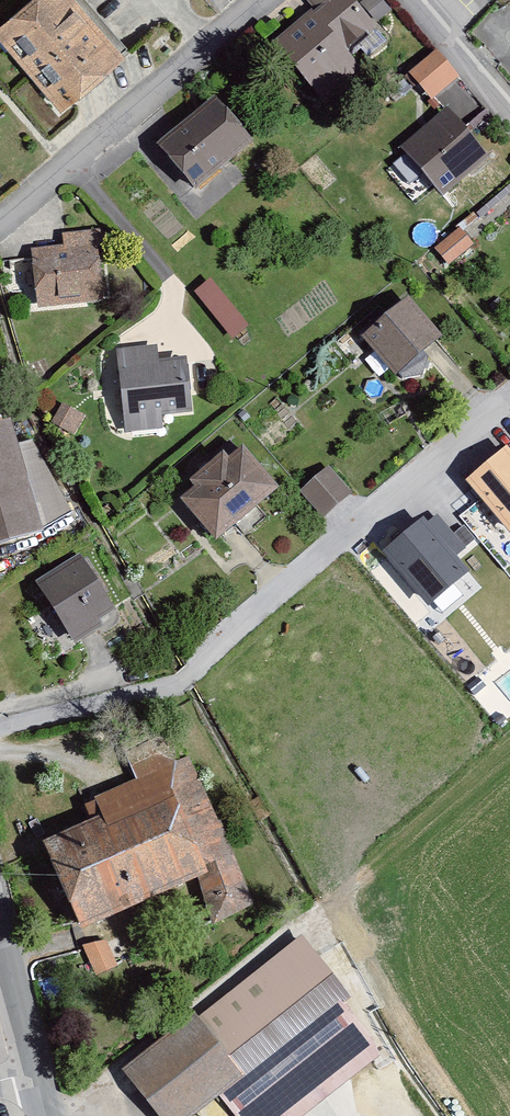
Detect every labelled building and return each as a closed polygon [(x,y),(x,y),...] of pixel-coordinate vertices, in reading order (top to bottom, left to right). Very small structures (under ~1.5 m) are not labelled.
[(82,0),(31,0),(1,26),(71,107),(130,57),(82,0)] [(278,41),(326,103),(367,71),(354,54),(401,18),(387,0),(368,0),(359,7),(354,0),(307,0),(316,12),(278,41)] [(464,80),(440,53),(415,74),(438,102),(464,80)] [(223,100),(163,147),(200,193),(260,145),(223,100)] [(491,156),(450,109),(404,148),(445,195),(491,156)] [(476,243),(461,228),(435,252),(450,268),(476,243)] [(68,247),(33,250),(40,315),(113,307),(105,230),(67,234),(68,247)] [(216,280),(198,294),(236,343),(254,330),(216,280)] [(444,339),(411,300),(365,339),(398,378),(444,339)] [(161,351),(122,354),(129,437),(169,433),(168,417),(199,415),(195,360),(162,363),(161,351)] [(88,418),(65,407),(56,426),(79,437),(88,418)] [(0,426),(0,545),(51,533),(75,519),(39,443),(26,449),(15,422),(0,426)] [(507,449),(465,483),(509,537),(509,453),(507,449)] [(248,451),(188,501),(222,542),(283,492),(248,451)] [(333,471),(306,493),(327,518),(354,496),(333,471)] [(423,520),(382,553),(429,608),(469,574),(423,520)] [(87,557),(43,583),(82,648),(126,622),(87,557)] [(109,818),(54,842),(88,920),(200,872),(221,921),(262,903),(195,749),(177,757),(167,733),(129,749),(142,780),(101,798),(109,818)] [(129,1075),(162,1115),(200,1115),(224,1097),(239,1115),(314,1115),(387,1057),(345,1006),(357,997),(306,933),(129,1075)] [(109,935),(86,944),(99,975),(122,966),(109,935)]
